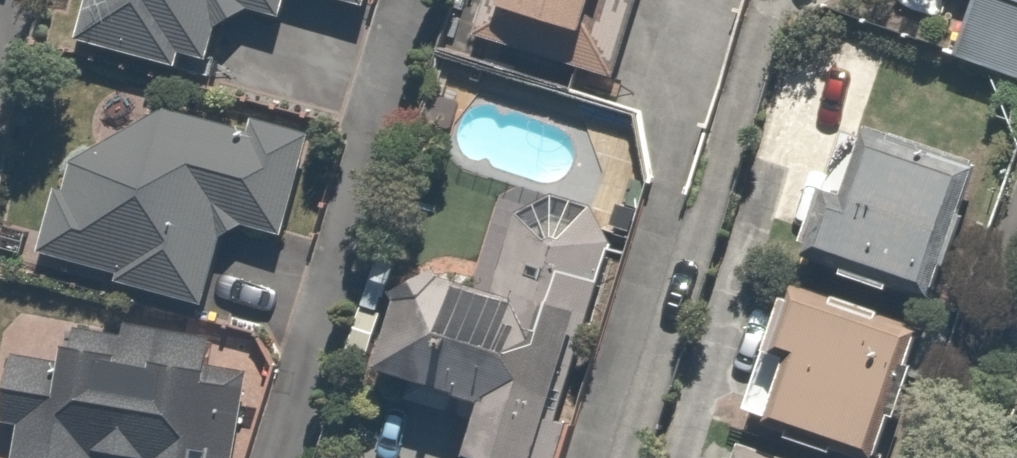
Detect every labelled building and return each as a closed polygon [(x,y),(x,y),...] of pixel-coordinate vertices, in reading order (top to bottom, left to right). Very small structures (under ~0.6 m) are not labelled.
[(83,50),(183,77),(194,37),(248,51),(258,14),(294,24),(300,0),(96,0),(83,50)] [(379,10),(381,0),(340,0),(379,10)] [(487,42),(614,82),(640,0),(501,0),(487,42)] [(959,58),(1016,80),(1016,0),(980,0),(959,58)] [(334,145),(203,106),(63,171),(38,256),(209,308),(233,229),(303,250),(334,145)] [(1010,177),(859,130),(820,256),(971,303),(1010,177)] [(633,237),(524,204),(498,292),(429,271),(395,385),(498,416),(485,457),(567,457),(633,237)] [(815,293),(790,357),(808,364),(784,427),(864,457),(911,457),(954,347),(815,293)] [(72,310),(64,358),(13,350),(2,416),(26,419),(19,457),(255,457),(273,342),(72,310)]
